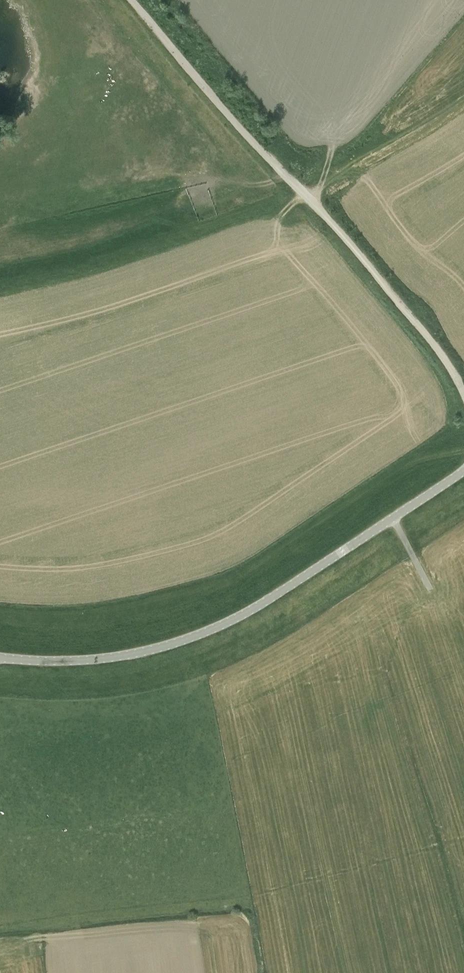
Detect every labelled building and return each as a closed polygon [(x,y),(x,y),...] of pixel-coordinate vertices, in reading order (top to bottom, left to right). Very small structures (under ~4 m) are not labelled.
[(197,185),(198,205),(209,205),(209,185),(197,185)]
